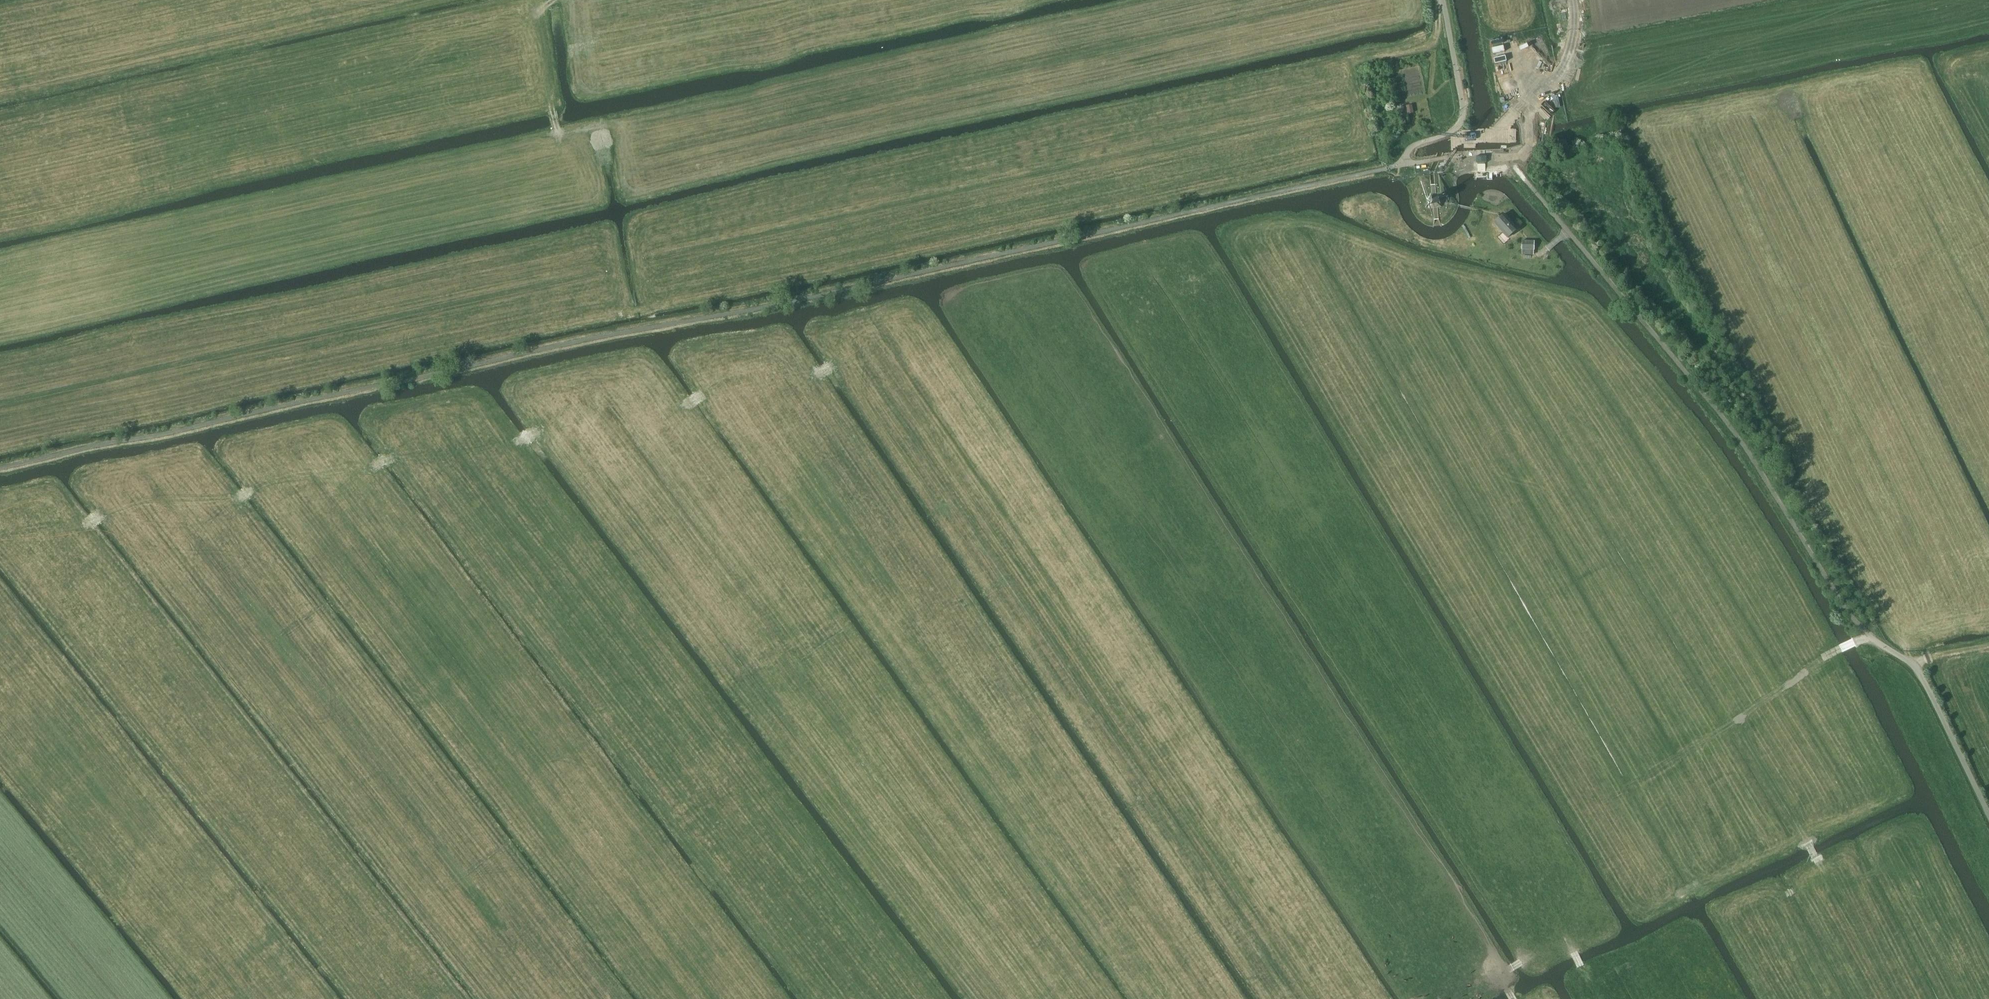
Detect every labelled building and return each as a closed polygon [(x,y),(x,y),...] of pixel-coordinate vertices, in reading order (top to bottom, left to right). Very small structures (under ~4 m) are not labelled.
[(1438,206),(1441,206),(1440,195),(1437,195),(1436,195),(1433,195),(1432,196),(1429,196),(1430,207),(1433,207),(1434,207),(1437,206),(1438,206)] [(1495,223),(1508,237),(1518,229),(1504,214),(1495,223)] [(1522,249),(1534,249),(1534,241),(1522,241),(1522,249)]
